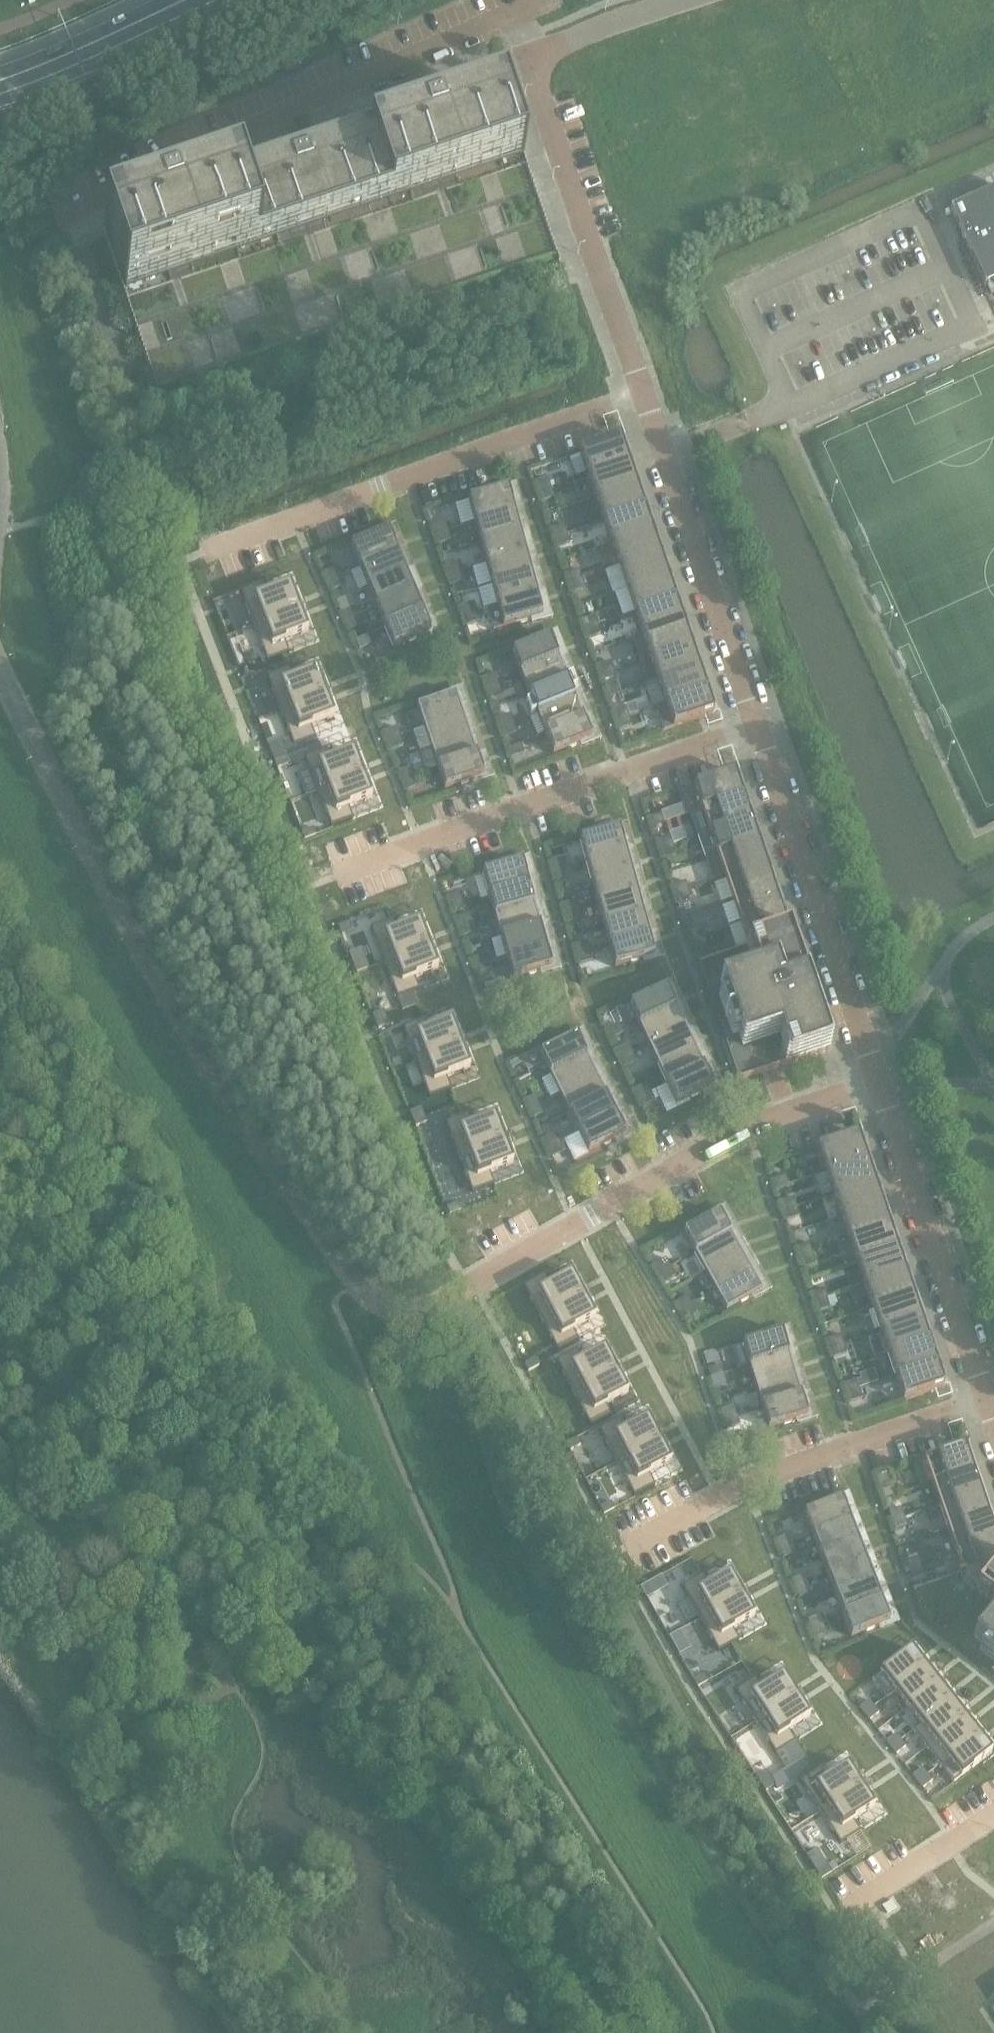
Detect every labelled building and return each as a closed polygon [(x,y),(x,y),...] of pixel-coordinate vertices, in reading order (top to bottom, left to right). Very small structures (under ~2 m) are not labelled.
[(147,215),(103,230),(105,236),(122,287),(145,355),(147,363),(159,398),(559,264),(554,247),(522,153),(505,102),(503,96),(459,111),(458,109),(412,125),(412,126),(326,155),(326,154),(279,169),(280,171),(193,200),(193,199),(146,214),(147,215)] [(200,113),(189,117),(189,118),(191,122),(199,139),(209,135),(202,117),(200,114),(200,113)] [(950,210),(985,287),(993,283),(993,190),(950,210)] [(581,456),(569,460),(576,478),(587,474),(588,476),(628,462),(620,438),(611,442),(606,443),(580,452),(580,454),(581,456)] [(636,485),(628,462),(588,476),(596,499),(636,485)] [(548,479),(536,484),(539,493),(551,488),(568,483),(565,474),(548,479)] [(644,508),(636,485),(596,499),(603,522),(644,508)] [(555,498),(551,488),(539,493),(542,502),(555,498)] [(483,497),(455,505),(461,527),(475,523),(515,512),(509,490),(497,494),(485,497),(483,497)] [(652,531),(644,508),(603,522),(611,544),(652,531)] [(520,533),(515,512),(475,523),(480,544),(520,533)] [(449,530),(446,521),(433,526),(437,535),(449,530)] [(567,534),(564,525),(551,529),(554,538),(567,534)] [(452,540),(449,530),(437,535),(440,544),(452,540)] [(660,553),(652,531),(611,544),(619,567),(660,553)] [(397,553),(388,532),(351,548),(359,569),(397,553)] [(526,554),(520,533),(480,544),(486,565),(526,554)] [(570,543),(567,534),(554,538),(557,547),(570,543)] [(406,573),(397,553),(359,569),(368,589),(406,573)] [(667,576),(660,553),(619,567),(627,590),(667,576)] [(531,575),(526,554),(486,565),(492,585),(531,575)] [(463,571),(460,562),(448,566),(451,576),(463,571)] [(342,576),(338,568),(326,573),(330,582),(342,576)] [(583,580),(579,570),(567,574),(570,584),(583,580)] [(467,580),(463,571),(451,576),(454,585),(467,580)] [(414,593),(406,573),(368,589),(376,609),(414,593)] [(537,596),(531,575),(492,585),(497,606),(537,596)] [(346,585),(342,576),(330,582),(334,591),(346,585)] [(675,599),(667,576),(627,590),(635,613),(675,599)] [(586,588),(583,580),(570,584),(573,593),(586,588)] [(263,583),(241,592),(254,627),(299,609),(291,586),(267,595),(263,583)] [(422,613),(414,593),(376,609),(385,628),(422,613)] [(497,606),(488,609),(494,631),(518,624),(520,624),(531,621),(543,618),(537,596),(497,606)] [(683,622),(675,599),(635,613),(642,636),(683,622)] [(478,612),(474,603),(462,607),(465,616),(478,612)] [(359,616),(355,607),(343,612),(347,621),(359,616)] [(299,609),(254,627),(268,662),(284,656),(290,653),(285,641),(308,633),(299,609)] [(481,621),(478,612),(465,616),(468,625),(481,621)] [(431,633),(422,613),(385,628),(393,649),(431,633)] [(363,624),(359,616),(347,621),(351,630),(363,624)] [(598,625),(595,616),(583,621),(586,629),(598,625)] [(691,644),(683,622),(642,636),(633,639),(641,661),(650,658),(691,644)] [(601,635),(598,625),(586,629),(589,639),(601,635)] [(372,644),(368,636),(356,641),(360,650),(372,644)] [(559,659),(551,638),(512,653),(521,674),(559,659)] [(650,658),(641,661),(649,684),(658,681),(699,667),(691,644),(650,658)] [(567,679),(559,659),(521,674),(529,694),(567,679)] [(614,671),(611,662),(598,666),(601,675),(614,671)] [(649,684),(644,686),(652,709),(656,707),(706,690),(699,667),(658,681),(649,684)] [(289,668),(267,677),(281,712),(326,695),(317,672),(294,680),(289,668)] [(617,680),(614,671),(601,675),(604,684),(617,680)] [(501,683),(498,673),(485,677),(488,687),(501,683)] [(575,699),(567,679),(529,694),(537,714),(575,699)] [(504,692),(501,683),(488,687),(491,696),(504,692)] [(706,690),(656,707),(664,730),(664,731),(698,720),(705,717),(715,714),(706,690)] [(463,715),(456,694),(417,707),(424,728),(463,715)] [(326,695),(281,712),(294,747),(316,739),(311,727),(335,718),(326,695)] [(583,719),(575,699),(537,714),(545,734),(583,719)] [(629,716),(626,707),(613,712),(616,721),(629,716)] [(515,724),(512,714),(499,718),(502,728),(515,724)] [(470,736),(463,715),(424,728),(431,749),(470,736)] [(632,726),(629,716),(616,721),(620,730),(632,726)] [(592,740),(583,719),(545,734),(554,755),(592,740)] [(518,733),(515,724),(502,728),(505,737),(518,733)] [(400,737),(397,728),(385,732),(388,741),(400,737)] [(420,752),(419,753),(426,773),(438,769),(477,756),(470,736),(431,749),(420,752)] [(404,745),(400,737),(388,741),(392,750),(404,745)] [(524,754),(521,744),(509,749),(512,758),(524,754)] [(321,752),(305,758),(318,793),(363,776),(355,753),(331,761),(327,749),(321,752)] [(484,778),(477,756),(438,769),(445,791),(484,778)] [(417,777),(413,768),(401,772),(404,781),(417,777)] [(721,777),(679,792),(679,793),(687,816),(691,814),(702,811),(743,797),(735,773),(725,776),(721,777)] [(363,776),(318,793),(332,828),(354,819),(349,807),(372,798),(363,776)] [(420,786),(417,777),(404,781),(408,790),(420,786)] [(702,811),(691,814),(699,837),(750,819),(743,797),(702,811)] [(666,823),(663,814),(650,818),(653,827),(666,823)] [(750,819),(699,837),(706,860),(718,856),(758,842),(750,819)] [(626,852),(620,830),(580,841),(586,863),(626,852)] [(674,845),(670,836),(658,840),(661,850),(674,845)] [(766,865),(758,842),(718,856),(706,860),(714,882),(725,879),(766,865)] [(677,854),(674,845),(661,850),(664,859),(677,854)] [(631,873),(626,852),(586,863),(592,884),(631,873)] [(568,868),(565,858),(552,862),(555,871),(568,868)] [(528,885),(522,863),(483,874),(489,896),(528,885)] [(774,887),(766,865),(725,879),(733,901),(774,887)] [(570,877),(568,868),(555,871),(557,880),(570,877)] [(637,894),(631,873),(592,884),(598,905),(637,894)] [(689,891),(686,882),(674,886),(677,895),(689,891)] [(534,905),(532,898),(528,885),(489,896),(495,917),(534,905)] [(781,910),(774,887),(733,901),(741,924),(781,910)] [(692,900),(689,891),(677,895),(680,904),(692,900)] [(465,902),(462,893),(449,898),(453,907),(465,902)] [(643,915),(637,894),(598,905),(603,925),(643,915)] [(579,910),(577,900),(564,904),(566,913),(579,910)] [(540,926),(534,905),(495,917),(501,937),(540,926)] [(581,919),(579,910),(566,913),(569,922),(581,919)] [(789,933),(781,910),(741,924),(749,947),(789,933)] [(473,923),(470,914),(457,918),(461,927),(473,923)] [(649,935),(643,915),(603,925),(609,946),(649,935)] [(393,920),(371,929),(384,964),(429,946),(420,923),(397,932),(393,920)] [(477,931),(473,923),(461,927),(464,936),(477,931)] [(546,947),(540,926),(501,937),(506,958),(546,947)] [(705,936),(702,927),(689,932),(692,941),(705,936)] [(829,1051),(812,1001),(807,1003),(800,984),(806,982),(789,933),(749,947),(699,964),(738,1079),(736,1080),(737,1082),(829,1051)] [(655,957),(649,935),(609,946),(615,968),(655,957)] [(708,945),(705,936),(692,941),(695,950),(708,945)] [(590,951),(588,942),(575,946),(578,955),(590,951)] [(429,946),(384,964),(398,999),(414,992),(420,990),(415,978),(438,969),(429,946)] [(552,969),(546,947),(506,958),(513,980),(552,969)] [(593,961),(590,951),(578,955),(580,964),(593,961)] [(489,963),(485,954),(473,959),(476,968),(489,963)] [(492,972),(489,963),(476,968),(480,977),(492,972)] [(677,1009),(667,988),(630,1006),(639,1026),(677,1009)] [(686,1028),(677,1009),(639,1026),(648,1046),(686,1028)] [(425,1020),(402,1029),(416,1063),(461,1046),(452,1022),(429,1032),(425,1020)] [(624,1033),(620,1024),(608,1030),(612,1039),(624,1033)] [(695,1048),(686,1028),(648,1046),(657,1065),(695,1048)] [(550,1045),(522,1058),(525,1064),(528,1072),(545,1064),(550,1076),(587,1057),(577,1037),(566,1043),(555,1048),(553,1049),(552,1049),(550,1045)] [(633,1053),(629,1044),(617,1050),(621,1058),(633,1053)] [(461,1046),(416,1063),(430,1098),(452,1090),(447,1078),(470,1069),(461,1046)] [(704,1068),(695,1048),(657,1065),(667,1085),(704,1068)] [(637,1062),(633,1053),(621,1058),(625,1067),(637,1062)] [(551,1076),(542,1081),(550,1098),(559,1094),(560,1095),(597,1077),(587,1057),(550,1076),(551,1076)] [(667,1085),(655,1090),(660,1099),(666,1114),(690,1103),(689,1100),(713,1088),(704,1068),(667,1085)] [(534,1083),(530,1074),(518,1080),(522,1089),(534,1083)] [(606,1096),(597,1077),(560,1095),(569,1114),(606,1096)] [(651,1092),(647,1083),(635,1089),(639,1098),(651,1092)] [(655,1101),(651,1092),(639,1098),(643,1107),(655,1101)] [(543,1103),(539,1094),(527,1099),(531,1108),(543,1103)] [(616,1116),(606,1096),(569,1114),(579,1134),(616,1116)] [(547,1112),(543,1103),(531,1108),(535,1117),(547,1112)] [(462,1117),(446,1123),(459,1158),(504,1141),(496,1118),(472,1127),(468,1115),(462,1117)] [(579,1134),(564,1141),(575,1163),(589,1155),(589,1154),(602,1147),(604,1146),(614,1141),(626,1136),(616,1116),(579,1134)] [(561,1142),(557,1134),(545,1139),(549,1148),(561,1142)] [(866,1158),(858,1134),(817,1148),(826,1172),(866,1158)] [(504,1141),(459,1158),(473,1193),(495,1185),(490,1173),(513,1164),(504,1141)] [(565,1151),(561,1142),(549,1148),(553,1157),(565,1151)] [(874,1181),(866,1158),(826,1172),(833,1195),(874,1181)] [(789,1185),(786,1176),(774,1180),(777,1189),(789,1185)] [(882,1204),(874,1181),(833,1195),(841,1218),(882,1204)] [(797,1207),(794,1198),(781,1202),(784,1211),(797,1207)] [(889,1227),(882,1204),(841,1218),(849,1241),(889,1227)] [(800,1216),(797,1207),(784,1211),(788,1221),(800,1216)] [(694,1254),(730,1234),(719,1214),(683,1234),(694,1254)] [(897,1249),(889,1227),(849,1241),(857,1263),(897,1249)] [(705,1273),(741,1253),(730,1234),(694,1254),(705,1273)] [(812,1253),(809,1243),(797,1248),(800,1257),(812,1253)] [(905,1272),(897,1249),(857,1263),(865,1286),(905,1272)] [(716,1292),(751,1272),(741,1253),(705,1273),(716,1292)] [(816,1262),(812,1253),(800,1257),(803,1266),(816,1262)] [(671,1267),(666,1259),(655,1265),(660,1274),(671,1267)] [(676,1276),(671,1267),(660,1274),(665,1282),(676,1276)] [(727,1311),(762,1291),(751,1272),(716,1292),(727,1311)] [(913,1295),(905,1272),(865,1286),(872,1309),(913,1295)] [(544,1275),(523,1286),(541,1320),(584,1297),(572,1275),(550,1287),(544,1275)] [(828,1298),(825,1289),(813,1294),(816,1303),(828,1298)] [(921,1318),(913,1295),(872,1309),(880,1332),(921,1318)] [(693,1304),(688,1296),(677,1303),(682,1311),(693,1304)] [(584,1297),(541,1320),(559,1353),(574,1345),(579,1342),(574,1331),(595,1319),(584,1297)] [(831,1308),(828,1298),(816,1303),(819,1312),(831,1308)] [(698,1313),(693,1304),(682,1311),(687,1319),(698,1313)] [(928,1341),(921,1318),(880,1332),(888,1354),(928,1341)] [(789,1355),(782,1333),(743,1345),(749,1367),(789,1355)] [(844,1344),(841,1335),(828,1340),(831,1349),(844,1344)] [(936,1363),(928,1341),(888,1354),(896,1377),(936,1363)] [(847,1353),(844,1344),(831,1349),(834,1358),(847,1353)] [(577,1350),(556,1361),(574,1395),(617,1372),(605,1350),(583,1361),(577,1350)] [(795,1375),(789,1355),(749,1367),(756,1387),(795,1375)] [(944,1387),(936,1363),(896,1377),(904,1401),(944,1387)] [(724,1374),(721,1365),(708,1369),(711,1379),(724,1374)] [(617,1372),(574,1395),(591,1428),(612,1417),(606,1405),(628,1394),(617,1372)] [(727,1384),(724,1374),(711,1379),(714,1388),(727,1384)] [(801,1396),(795,1375),(756,1387),(762,1408),(801,1396)] [(859,1389),(856,1380),(844,1385),(847,1394),(859,1389)] [(863,1398),(859,1389),(847,1394),(850,1403),(863,1398)] [(808,1418),(801,1396),(762,1408),(769,1430),(808,1418)] [(737,1415),(734,1406),(722,1410),(725,1420),(737,1415)] [(740,1425),(737,1415),(725,1420),(728,1429),(740,1425)] [(615,1422),(600,1430),(617,1464),(660,1441),(649,1419),(627,1430),(620,1419),(615,1422)] [(660,1441),(617,1464),(635,1497),(655,1486),(649,1474),(671,1463),(660,1441)] [(973,1470),(964,1446),(924,1460),(932,1484),(973,1470)] [(980,1493),(973,1470),(932,1484),(940,1506),(980,1493)] [(897,1496),(894,1487),(882,1491),(885,1500),(897,1496)] [(988,1515),(980,1493),(940,1506),(948,1529),(988,1515)] [(850,1521),(842,1500),(804,1515),(812,1536),(850,1521)] [(905,1518),(902,1509),(889,1513),(892,1523),(905,1518)] [(988,1515),(948,1529),(955,1552),(993,1539),(993,1533),(988,1515)] [(908,1527),(905,1518),(892,1523),(895,1532),(908,1527)] [(858,1541),(850,1521),(812,1536),(819,1556),(858,1541)] [(793,1544),(789,1535),(777,1539),(780,1549),(793,1544)] [(955,1552),(963,1574),(993,1564),(993,1539),(955,1552)] [(866,1561),(858,1541),(819,1556),(827,1576),(866,1561)] [(796,1553),(793,1544),(780,1549),(784,1558),(796,1553)] [(921,1564),(918,1555),(905,1559),(908,1568),(921,1564)] [(874,1582),(866,1561),(827,1576),(835,1597),(874,1582)] [(924,1573),(921,1564),(908,1568),(911,1577),(924,1573)] [(963,1574),(913,1591),(922,1617),(993,1676),(993,1564),(963,1574)] [(690,1600),(677,1607),(687,1624),(699,1617),(701,1619),(743,1596),(731,1574),(709,1586),(703,1575),(682,1587),(690,1600)] [(808,1584),(805,1575),(792,1580),(796,1589),(808,1584)] [(881,1602),(874,1582),(835,1597),(843,1617),(881,1602)] [(812,1593),(808,1584),(796,1589),(799,1598),(812,1593)] [(743,1596),(701,1619),(719,1652),(740,1641),(733,1630),(755,1618),(743,1596)] [(890,1623),(881,1602),(843,1617),(851,1638),(890,1623)] [(824,1624),(820,1615),(808,1620),(811,1629),(824,1624)] [(827,1633),(824,1624),(811,1629),(815,1638),(827,1633)] [(681,1632),(671,1637),(680,1654),(690,1648),(681,1632)] [(888,1668),(873,1680),(887,1698),(895,1693),(894,1692),(925,1668),(910,1650),(899,1659),(888,1668)] [(925,1668),(894,1692),(895,1693),(907,1709),(938,1685),(925,1668)] [(755,1678),(735,1691),(756,1723),(797,1697),(783,1675),(762,1689),(755,1678)] [(938,1685),(907,1709),(920,1725),(921,1726),(951,1702),(938,1685)] [(797,1697),(756,1723),(776,1754),(796,1742),(789,1731),(810,1718),(797,1697)] [(869,1701),(860,1708),(865,1715),(874,1707),(869,1701)] [(920,1725),(913,1731),(927,1748),(965,1719),(951,1702),(921,1726),(920,1725)] [(874,1707),(865,1715),(870,1721),(879,1713),(874,1707)] [(965,1719),(927,1748),(940,1765),(978,1736),(965,1719)] [(896,1735),(887,1742),(892,1748),(901,1741),(896,1735)] [(978,1736),(940,1765),(954,1783),(969,1771),(981,1762),(992,1753),(978,1736)] [(901,1741),(892,1748),(897,1755),(906,1747),(901,1741)] [(816,1772),(800,1782),(821,1813),(861,1787),(848,1766),(827,1779),(820,1769),(816,1772)] [(923,1769),(913,1776),(918,1782),(928,1775),(923,1769)] [(928,1775),(918,1782),(923,1789),(933,1781),(928,1775)] [(861,1787),(821,1813),(841,1845),(861,1832),(854,1821),(875,1808),(861,1787)] [(817,1850),(807,1856),(815,1868),(817,1872),(822,1879),(838,1868),(834,1862),(828,1866),(817,1850)]
